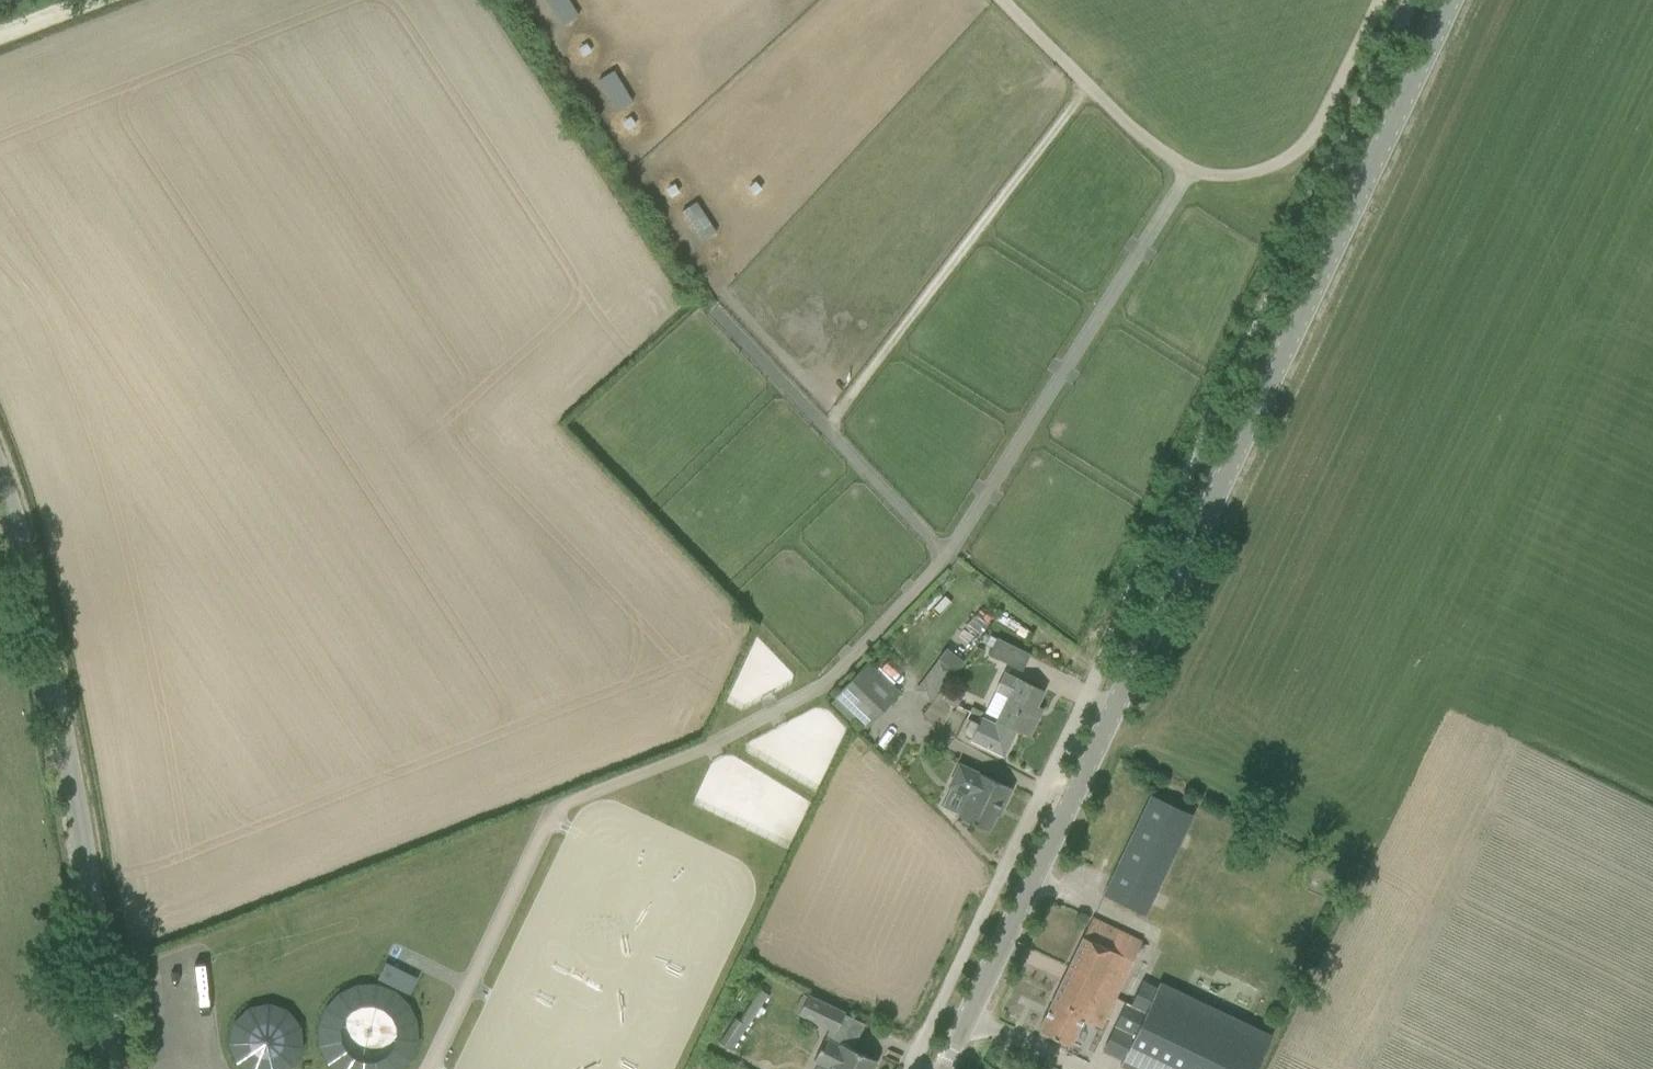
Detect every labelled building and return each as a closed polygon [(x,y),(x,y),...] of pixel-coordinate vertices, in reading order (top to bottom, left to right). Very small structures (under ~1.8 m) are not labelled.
[(579,14),(570,0),(548,0),(563,24),(579,14)] [(617,70),(600,78),(615,110),(631,102),(617,70)] [(988,654),(1021,670),(1029,654),(996,638),(988,654)] [(939,659),(931,670),(945,680),(953,670),(940,660),(939,659)] [(835,697),(866,728),(900,693),(869,662),(835,697)] [(1008,697),(1001,713),(1032,728),(1038,717),(1032,714),(1043,691),(1017,678),(1017,679),(1004,673),(995,690),(1008,697)] [(959,704),(962,688),(946,685),(943,701),(959,704)] [(1032,728),(1001,713),(995,725),(982,719),(979,725),(971,721),(964,735),(972,739),(971,741),(1003,756),(1016,729),(1029,735),(1032,728)] [(949,784),(969,793),(959,815),(989,829),(1001,804),(1004,805),(1013,787),(980,771),(979,771),(960,762),(949,784)] [(1103,894),(1144,913),(1191,815),(1150,796),(1103,894)] [(1038,1029),(1070,1045),(1082,1019),(1100,1027),(1141,941),(1092,918),(1038,1029)] [(759,989),(739,1020),(747,1025),(767,994),(759,989)] [(1113,1026),(1126,1032),(1134,1036),(1122,1059),(1120,1063),(1132,1068),(1250,1068),(1264,1041),(1156,989),(1145,1013),(1137,1009),(1125,1003),(1124,1005),(1113,1026)] [(799,1013),(835,1030),(843,1012),(808,995),(805,1000),(799,1013)] [(800,998),(794,1011),(799,1013),(805,1000),(800,998)] [(735,1018),(720,1042),(731,1049),(747,1025),(739,1020),(735,1018)] [(671,1065),(614,1032),(592,1068),(669,1068),(671,1065)] [(876,1060),(841,1043),(840,1045),(824,1038),(813,1060),(829,1068),(828,1068),(872,1068),(876,1060)]
